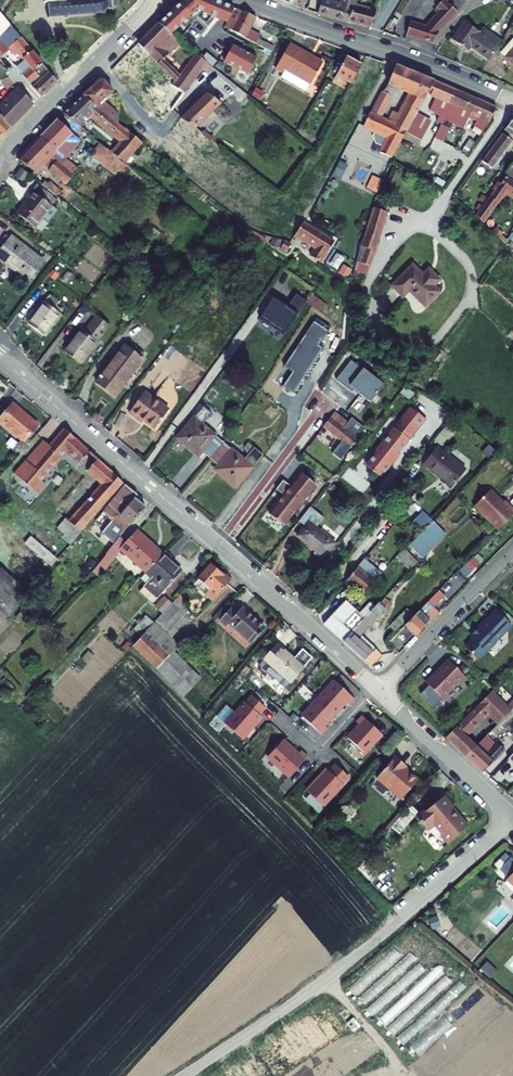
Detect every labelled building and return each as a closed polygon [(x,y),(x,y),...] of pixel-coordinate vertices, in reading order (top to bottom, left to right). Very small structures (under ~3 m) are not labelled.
[(44,1),(40,1),(40,5),(44,4),(46,17),(98,13),(100,15),(102,13),(100,11),(102,9),(125,6),(125,0),(44,0),(44,1)] [(314,13),(369,27),(373,14),(350,5),(352,0),(338,0),(337,4),(320,0),(318,0),(314,13)] [(441,0),(438,0),(432,7),(435,11),(423,25),(422,28),(407,23),(402,36),(428,44),(434,32),(453,12),(441,0)] [(243,25),(222,14),(213,34),(243,50),(248,41),(238,37),(243,25)] [(480,35),(464,24),(450,41),(466,53),(470,49),(488,64),(501,45),(483,31),(480,35)] [(9,28),(0,37),(0,55),(5,51),(10,55),(13,52),(20,60),(12,67),(26,84),(29,80),(32,82),(28,86),(37,96),(53,80),(9,28)] [(132,45),(103,75),(131,103),(142,91),(126,75),(139,59),(158,81),(156,86),(161,90),(145,116),(156,127),(193,66),(182,58),(168,78),(154,65),(159,60),(157,58),(169,47),(157,38),(147,30),(132,45)] [(497,57),(512,70),(512,45),(508,42),(497,57)] [(316,69),(284,50),(268,74),(277,79),(279,75),(303,89),(316,69)] [(353,70),(337,61),(326,81),(341,89),(353,70)] [(395,135),(417,100),(418,98),(424,86),(386,70),(379,91),(387,96),(388,94),(400,99),(389,120),(384,118),(380,127),(395,135)] [(446,95),(424,86),(418,98),(426,101),(419,115),(429,120),(426,127),(431,129),(432,130),(435,125),(439,116),(440,113),(441,110),(440,109),(446,95)] [(14,87),(0,101),(0,135),(14,118),(29,102),(14,87)] [(91,87),(52,119),(70,133),(84,118),(92,130),(113,147),(106,155),(103,152),(99,156),(142,190),(151,180),(137,168),(132,173),(121,164),(135,148),(119,135),(115,135),(112,133),(110,123),(91,109),(100,99),(91,87)] [(375,98),(383,101),(387,96),(379,91),(375,98)] [(467,104),(446,95),(440,109),(441,110),(440,113),(439,116),(435,125),(454,133),(459,123),(461,118),(467,104)] [(196,96),(172,123),(186,134),(210,107),(196,96)] [(383,101),(375,98),(365,117),(377,123),(380,116),(377,114),(384,102),(383,101)] [(486,112),(467,104),(461,118),(459,123),(467,126),(461,136),(469,140),(479,125),(481,126),(486,112)] [(383,163),(395,135),(380,127),(361,119),(355,131),(379,143),(372,158),(383,163)] [(507,120),(495,134),(497,136),(475,166),(485,174),(505,147),(508,150),(512,146),(512,144),(512,123),(507,120)] [(421,126),(411,121),(407,128),(404,126),(396,138),(411,146),(421,126)] [(47,126),(9,166),(27,180),(42,164),(48,169),(53,163),(47,158),(64,140),(47,126)] [(432,130),(431,129),(424,142),(432,147),(438,133),(437,132),(432,130)] [(358,145),(346,138),(329,171),(338,177),(358,145)] [(465,146),(460,143),(455,150),(451,155),(458,158),(465,146)] [(509,166),(501,178),(512,186),(512,169),(509,166)] [(39,179),(57,193),(64,181),(48,169),(39,179)] [(375,174),(371,184),(381,188),(385,179),(375,174)] [(12,179),(8,184),(12,188),(16,183),(12,179)] [(469,220),(476,228),(498,195),(512,205),(512,191),(496,180),(469,220)] [(33,191),(48,204),(52,198),(41,189),(38,191),(35,189),(33,191)] [(43,205),(24,190),(13,202),(16,205),(5,219),(22,233),(40,213),(38,211),(43,205)] [(368,216),(356,254),(370,259),(382,220),(368,216)] [(303,262),(313,268),(326,247),(298,229),(288,246),(306,257),(303,262)] [(2,238),(0,241),(0,268),(18,284),(34,265),(2,238)] [(500,248),(512,260),(512,258),(512,245),(505,238),(500,248)] [(278,244),(275,251),(283,254),(286,247),(278,244)] [(339,269),(345,257),(337,253),(331,264),(339,269)] [(347,279),(352,269),(344,264),(338,273),(347,279)] [(402,276),(377,295),(387,306),(394,300),(408,318),(426,303),(421,297),(427,292),(417,280),(411,286),(402,276)] [(282,308),(268,298),(253,320),(277,336),(301,303),(290,297),(282,308)] [(53,312),(37,299),(16,325),(31,338),(53,312)] [(74,336),(70,334),(53,353),(69,368),(101,331),(87,320),(74,336)] [(313,320),(284,366),(292,370),(282,385),(293,392),(332,331),(313,320)] [(116,353),(113,350),(83,385),(102,401),(132,366),(128,363),(132,359),(120,348),(116,353)] [(344,366),(329,385),(345,397),(348,394),(364,408),(377,389),(344,366)] [(159,413),(136,394),(119,414),(132,425),(134,423),(145,432),(159,413)] [(0,423),(0,428),(19,446),(34,429),(12,410),(0,423)] [(419,424),(405,412),(399,419),(401,420),(381,445),(380,445),(379,445),(378,445),(369,456),(372,458),(364,470),(363,474),(375,483),(385,471),(385,469),(385,468),(384,467),(390,460),(391,461),(404,445),(403,444),(419,424)] [(341,426),(329,415),(319,429),(336,444),(328,456),(336,462),(360,430),(346,419),(341,426)] [(249,459),(240,453),(231,466),(184,435),(186,433),(177,427),(159,450),(182,467),(187,460),(204,472),(200,478),(223,495),(249,459)] [(77,468),(87,456),(62,435),(48,451),(42,446),(18,472),(25,478),(21,483),(39,498),(43,493),(38,488),(65,457),(77,468)] [(465,477),(435,452),(421,469),(450,494),(465,477)] [(122,486),(96,464),(86,475),(104,490),(85,512),(82,511),(70,524),(80,533),(122,486)] [(267,518),(281,528),(312,489),(298,477),(288,491),(280,485),(273,494),(280,500),(267,518)] [(14,483),(2,495),(10,503),(21,489),(14,483)] [(138,499),(125,489),(102,516),(108,521),(107,523),(110,525),(99,538),(112,549),(129,528),(130,529),(145,512),(135,502),(138,499)] [(489,493),(471,507),(494,532),(512,514),(512,512),(489,493)] [(311,559),(320,566),(333,549),(315,535),(322,525),(306,513),(293,531),(300,536),(294,543),(313,556),(311,559)] [(430,522),(408,547),(420,558),(442,534),(430,522)] [(126,546),(120,541),(89,576),(96,581),(121,555),(151,583),(145,588),(157,600),(181,575),(170,565),(172,562),(165,555),(164,558),(138,534),(126,546)] [(33,538),(26,545),(53,569),(59,562),(33,538)] [(409,549),(401,553),(407,567),(416,562),(409,549)] [(33,590),(0,562),(0,625),(33,590)] [(228,584),(210,567),(192,586),(209,603),(217,595),(228,584)] [(349,577),(340,588),(356,603),(380,577),(374,571),(367,579),(359,571),(351,579),(349,577)] [(438,593),(407,625),(417,634),(438,614),(433,609),(444,596),(438,593)] [(193,616),(176,599),(170,605),(163,600),(154,610),(161,616),(152,625),(145,618),(132,632),(140,639),(132,647),(187,700),(206,681),(175,651),(179,647),(172,639),(193,616)] [(351,636),(343,645),(370,669),(381,657),(361,639),(378,621),(377,620),(388,605),(383,601),(351,636)] [(373,612),(367,607),(358,617),(344,604),(323,626),(343,645),(351,636),(373,612)] [(236,615),(230,609),(218,622),(224,629),(228,624),(251,645),(264,631),(241,610),(236,615)] [(510,629),(496,614),(470,639),(472,642),(464,650),(476,662),(483,654),(486,655),(494,647),(492,645),(510,629)] [(387,627),(393,632),(404,621),(398,616),(387,627)] [(279,644),(265,659),(290,683),(304,667),(279,644)] [(296,653),(303,664),(310,659),(303,649),(296,653)] [(466,682),(447,663),(436,673),(437,674),(434,678),(431,678),(424,684),(441,702),(457,687),(461,688),(466,682)] [(336,682),(319,700),(335,714),(345,703),(349,707),(355,700),(336,682)] [(483,777),(508,751),(503,747),(512,736),(512,713),(511,711),(512,709),(512,701),(505,709),(491,696),(445,741),(483,777)] [(267,710),(253,698),(227,727),(243,741),(263,719),(261,717),(267,710)] [(335,714),(319,700),(303,718),(322,736),(328,730),(324,726),(335,714)] [(364,754),(382,735),(363,717),(357,723),(361,727),(349,740),(364,754)] [(291,778),(309,759),(302,753),(298,757),(283,743),(269,758),(291,778)] [(410,765),(397,755),(379,778),(404,799),(421,779),(408,768),(410,765)] [(307,795),(322,809),(349,780),(335,768),(329,775),(327,773),(307,795)] [(454,806),(446,795),(421,817),(430,829),(437,823),(446,832),(445,835),(450,840),(452,841),(470,826),(460,814),(452,810),(454,808),(454,806)] [(508,872),(512,866),(512,859),(510,857),(502,867),(508,872)] [(414,1046),(422,1055),(455,1024),(446,1015),(414,1046)]
